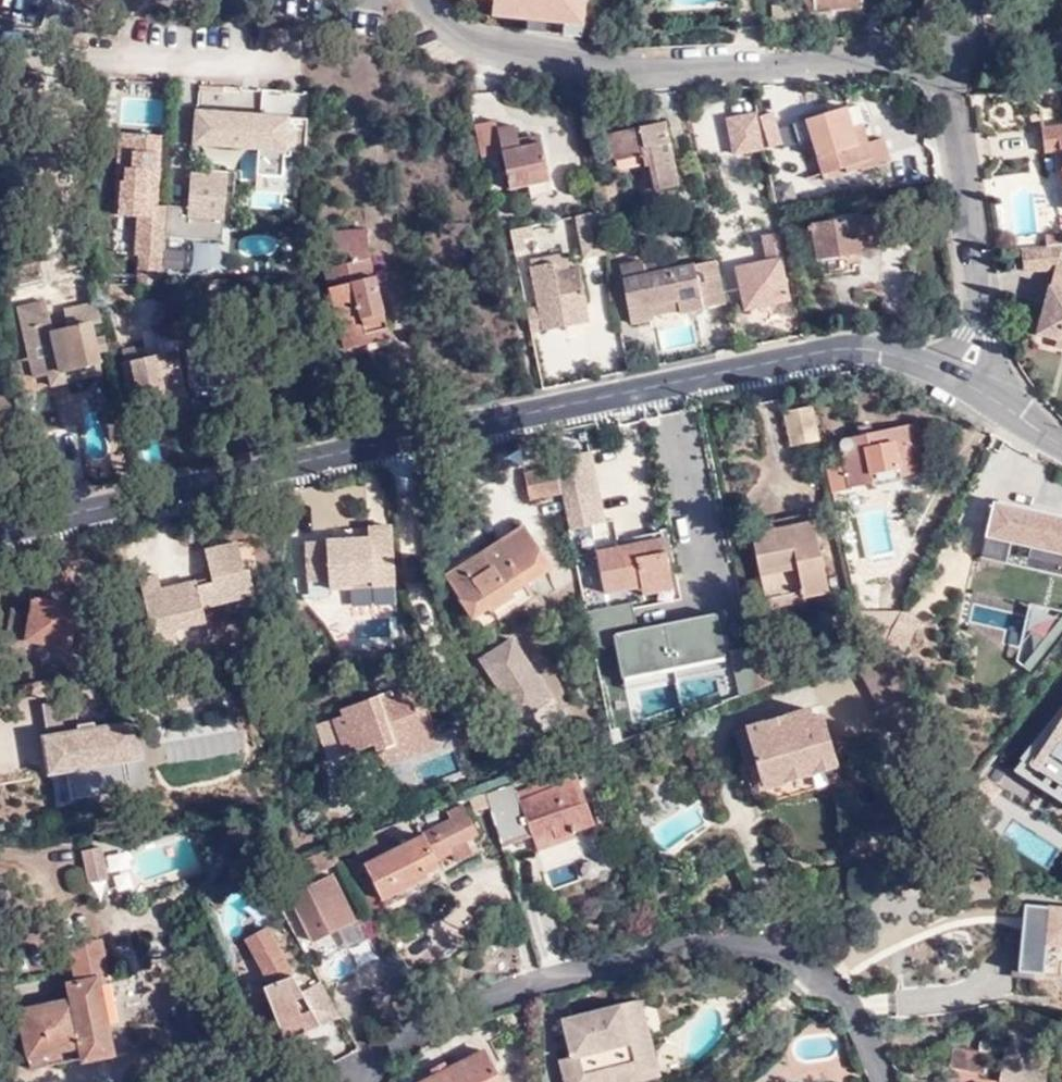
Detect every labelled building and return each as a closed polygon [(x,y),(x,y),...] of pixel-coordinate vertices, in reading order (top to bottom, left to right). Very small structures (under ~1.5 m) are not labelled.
[(492,11),(585,24),(587,0),(494,0),(492,11)] [(814,9),(837,7),(836,1),(847,0),(814,0),(814,9)] [(165,119),(163,98),(125,102),(127,123),(165,119)] [(726,117),(733,154),(794,141),(786,104),(726,117)] [(824,172),(873,157),(868,140),(860,143),(854,124),(848,105),(807,117),(814,139),(824,172)] [(260,118),(197,113),(194,144),(195,144),(258,149),(259,149),(260,118)] [(814,139),(807,117),(802,118),(808,140),(814,139)] [(282,119),(260,118),(259,149),(258,149),(256,176),(257,176),(279,178),(282,119)] [(632,193),(680,184),(667,118),(619,127),(632,193)] [(495,120),(473,124),(481,160),(502,156),(508,189),(549,181),(541,142),(520,146),(515,124),(496,128),(495,120)] [(863,121),(854,124),(860,143),(868,140),(863,121)] [(1044,128),(1046,150),(1061,150),(1061,160),(1061,126),(1044,128)] [(160,138),(116,135),(111,218),(156,221),(160,138)] [(220,241),(226,179),(191,176),(188,210),(167,208),(165,237),(220,241)] [(570,244),(571,257),(604,256),(602,212),(564,214),(566,244),(570,244)] [(823,257),(862,251),(861,246),(879,243),(876,214),(818,223),(823,257)] [(340,272),(387,265),(386,234),(340,233),(339,253),(366,256),(366,265),(340,269),(340,272)] [(775,233),(764,236),(768,258),(737,264),(746,305),(787,297),(775,233)] [(163,267),(179,272),(185,252),(169,247),(163,267)] [(554,263),(556,272),(569,270),(566,248),(530,253),(532,267),(554,263)] [(1061,271),(1061,250),(1031,254),(1035,277),(1061,275),(1061,271)] [(676,300),(679,314),(702,308),(692,266),(646,276),(642,259),(619,265),(632,324),(652,320),(649,307),(676,300)] [(565,327),(563,316),(588,312),(580,269),(569,270),(556,272),(554,263),(532,267),(543,330),(565,327)] [(398,334),(387,265),(340,272),(350,336),(375,333),(375,336),(398,334)] [(1061,275),(1046,332),(1061,336),(1061,271),(1061,275)] [(676,300),(649,307),(652,320),(679,314),(676,300)] [(98,351),(109,349),(98,301),(69,307),(73,327),(57,331),(56,329),(35,334),(33,323),(18,326),(30,383),(46,380),(48,391),(66,386),(63,372),(100,363),(98,351)] [(167,310),(168,312),(172,331),(178,330),(174,309),(167,310)] [(163,333),(172,331),(168,312),(161,314),(163,333)] [(588,312),(563,316),(565,327),(590,322),(588,312)] [(1046,332),(1045,339),(1061,344),(1061,336),(1046,332)] [(375,336),(375,333),(350,336),(352,352),(400,344),(398,334),(375,336)] [(135,405),(140,404),(169,399),(173,398),(170,386),(184,381),(178,354),(164,357),(162,355),(126,362),(135,405)] [(63,372),(66,386),(103,378),(100,363),(63,372)] [(792,438),(818,433),(810,397),(784,402),(792,438)] [(189,419),(152,423),(155,456),(193,452),(189,419)] [(114,442),(130,437),(126,420),(109,424),(114,442)] [(856,486),(896,478),(924,472),(915,425),(843,441),(841,446),(850,487),(856,486)] [(587,461),(557,467),(563,494),(592,489),(587,461)] [(563,494),(557,467),(527,474),(532,501),(563,494)] [(1061,543),(1061,501),(1016,495),(1017,480),(998,478),(996,493),(1000,493),(996,531),(1029,535),(1029,540),(1061,543)] [(777,513),(777,516),(815,509),(814,500),(776,507),(777,513)] [(788,590),(809,586),(830,581),(815,509),(777,516),(777,513),(749,519),(769,610),(792,606),(791,602),(788,590)] [(360,584),(403,574),(390,521),(367,526),(370,538),(309,552),(317,592),(337,587),(339,595),(361,590),(360,584)] [(596,553),(604,593),(639,586),(671,580),(662,540),(596,553)] [(491,609),(511,596),(510,592),(525,583),(498,542),(446,575),(484,635),(501,624),(491,609)] [(404,581),(403,574),(360,584),(361,590),(404,581)] [(158,576),(141,580),(158,650),(178,645),(175,632),(207,625),(195,583),(162,592),(158,576)] [(673,589),(671,580),(639,586),(641,595),(673,589)] [(809,586),(788,590),(791,602),(811,597),(809,586)] [(1035,672),(1061,638),(1061,612),(1040,595),(1016,625),(984,600),(969,620),(1035,672)] [(27,641),(69,645),(72,605),(30,601),(29,616),(27,641)] [(719,611),(613,629),(621,673),(726,655),(719,611)] [(920,622),(904,615),(889,646),(905,654),(920,622)] [(520,633),(477,653),(514,732),(557,712),(520,633)] [(738,670),(731,671),(739,695),(770,685),(763,666),(745,671),(742,664),(737,666),(738,670)] [(376,751),(432,730),(423,702),(414,705),(409,691),(380,701),(377,695),(340,709),(342,715),(316,726),(329,761),(371,745),(373,745),(376,751)] [(41,701),(47,772),(68,770),(71,797),(129,792),(126,759),(142,758),(138,715),(78,721),(76,697),(41,701)] [(1033,760),(1061,780),(1061,713),(1033,760)] [(820,715),(786,725),(748,737),(767,803),(839,783),(820,715)] [(747,779),(749,779),(752,791),(755,796),(759,799),(764,802),(767,803),(748,737),(786,725),(784,716),(734,731),(747,779)] [(441,749),(432,730),(376,751),(373,745),(371,745),(381,772),(441,749)] [(527,781),(531,789),(553,781),(550,773),(527,781)] [(575,773),(566,777),(585,831),(594,828),(575,773)] [(555,834),(575,827),(577,834),(585,831),(566,777),(553,781),(531,789),(489,804),(502,845),(530,835),(537,855),(560,848),(555,834)] [(752,791),(749,779),(747,779),(741,781),(744,793),(752,791)] [(375,885),(382,899),(428,878),(423,866),(451,852),(454,858),(471,850),(466,839),(475,834),(463,809),(448,815),(454,825),(389,856),(387,851),(382,854),(377,844),(357,853),(359,859),(350,863),(355,874),(367,869),(375,885)] [(575,827),(555,834),(560,848),(580,841),(577,834),(575,827)] [(102,848),(81,852),(88,887),(93,885),(109,882),(102,848)] [(322,881),(325,890),(335,886),(330,877),(322,881)] [(314,942),(354,921),(335,886),(325,890),(322,881),(290,898),(314,942)] [(386,907),(382,899),(375,885),(364,890),(375,913),(386,907)] [(1037,914),(1008,907),(1001,936),(1029,943),(1037,914)] [(312,1018),(303,996),(267,930),(243,943),(265,987),(261,990),(277,1032),(312,1018)] [(82,1043),(85,1056),(86,1058),(114,1053),(98,977),(109,975),(102,940),(71,946),(76,971),(71,972),(73,984),(71,984),(74,1001),(22,1012),(35,1069),(50,1066),(49,1063),(46,1050),(82,1043)] [(303,996),(312,1018),(277,1032),(282,1044),(339,1022),(320,987),(303,996)] [(384,1003),(399,1029),(413,1021),(398,995),(384,1003)] [(621,1077),(622,1081),(643,1081),(661,1077),(641,1000),(623,1004),(639,1073),(621,1077)] [(623,1004),(561,1020),(570,1057),(558,1060),(563,1081),(622,1081),(621,1077),(639,1073),(623,1004)] [(82,1043),(46,1050),(49,1063),(85,1056),(82,1043)] [(952,1047),(946,1070),(984,1077),(990,1056),(952,1047)] [(485,1052),(448,1069),(444,1061),(410,1076),(413,1081),(499,1081),(485,1052)] [(1041,1066),(1005,1059),(999,1081),(1061,1081),(1061,1074),(1050,1071),(1050,1069),(1041,1066)]
